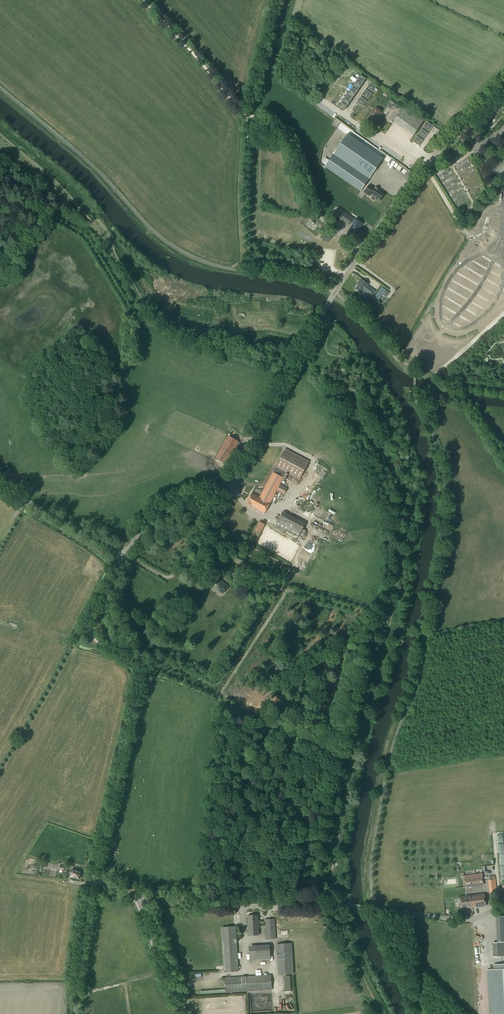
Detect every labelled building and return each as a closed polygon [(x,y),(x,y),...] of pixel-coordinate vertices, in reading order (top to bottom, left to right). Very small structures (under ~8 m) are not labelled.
[(360,75),(357,80),(363,84),(366,79),(360,75)] [(357,80),(354,84),(360,88),(363,84),(357,80)] [(370,82),(366,88),(373,92),(377,87),(370,82)] [(354,84),(351,88),(357,92),(360,88),(354,84)] [(351,88),(348,92),(354,96),(357,92),(351,88)] [(365,90),(361,95),(368,100),(372,94),(365,90)] [(348,92),(345,97),(351,101),(354,96),(348,92)] [(345,97),(342,101),(348,105),(351,101),(345,97)] [(360,97),(356,102),(363,107),(367,101),(360,97)] [(342,101),(339,106),(345,110),(348,105),(342,101)] [(383,112),(387,114),(394,104),(390,101),(383,112)] [(403,107),(403,108),(402,109),(394,104),(387,114),(388,115),(386,118),(393,123),(394,121),(414,135),(424,120),(418,116),(417,117),(403,107)] [(374,124),(382,113),(375,108),(368,119),(374,124)] [(427,122),(423,127),(429,132),(433,126),(427,122)] [(422,129),(418,135),(424,139),(428,133),(422,129)] [(360,192),(383,159),(348,134),(325,167),(360,192)] [(417,136),(413,142),(419,146),(423,141),(417,136)] [(369,185),(364,192),(367,195),(368,194),(372,197),(371,199),(374,201),(376,199),(379,201),(384,195),(377,191),(378,190),(375,187),(374,189),(369,185)] [(293,206),(288,212),(297,219),(302,213),(293,206)] [(360,228),(362,224),(356,220),(356,221),(339,209),(334,216),(348,226),(351,222),(353,224),(349,230),(355,233),(359,227),(360,228)] [(314,224),(310,220),(306,225),(310,229),(314,224)] [(328,239),(330,237),(324,233),(320,237),(327,243),(329,240),(328,239)] [(375,292),(367,286),(368,284),(361,280),(359,282),(360,283),(355,289),(362,294),(363,291),(372,297),(375,292)] [(385,297),(388,293),(382,288),(375,297),(379,300),(383,295),(385,297)] [(216,458),(226,464),(239,441),(228,435),(216,458)] [(286,449),(276,467),(286,473),(299,480),(310,462),(286,449)] [(309,474),(314,480),(323,471),(318,466),(309,474)] [(276,467),(259,497),(270,503),(277,491),(284,495),(287,489),(280,485),(286,473),(276,467)] [(252,493),(246,503),(265,513),(270,503),(259,497),(252,493)] [(311,516),(319,519),(321,514),(314,511),(311,516)] [(298,538),(305,524),(283,512),(276,526),(298,538)] [(264,525),(260,522),(255,531),(260,534),(264,525)] [(244,566),(247,559),(237,555),(234,562),(244,566)] [(226,588),(227,586),(218,579),(216,581),(216,580),(211,586),(222,594),(227,588),(226,588)] [(254,656),(258,664),(263,662),(259,654),(254,656)] [(81,872),(72,869),(70,876),(79,879),(81,872)] [(483,885),(482,875),(477,876),(476,875),(473,875),(473,876),(464,877),(465,887),(483,885)] [(489,894),(497,893),(495,876),(488,877),(489,879),(488,879),(489,894)] [(484,894),(469,896),(460,897),(461,909),(486,906),(484,894)] [(248,936),(259,935),(257,915),(247,916),(248,936)] [(267,939),(276,938),(274,922),(265,923),(267,939)] [(221,927),(224,972),(238,971),(236,926),(221,927)] [(493,943),(493,957),(503,957),(503,942),(493,943)] [(278,975),(293,974),(291,943),(276,944),(278,975)] [(269,945),(249,946),(249,961),(270,960),(269,945)] [(493,965),(493,969),(488,970),(490,1013),(503,1013),(503,964),(493,965)] [(264,975),(231,977),(225,978),(225,989),(200,991),(200,994),(225,992),(225,993),(227,993),(227,994),(231,994),(231,992),(272,990),(271,975),(267,975),(266,973),(263,973),(264,975)]
